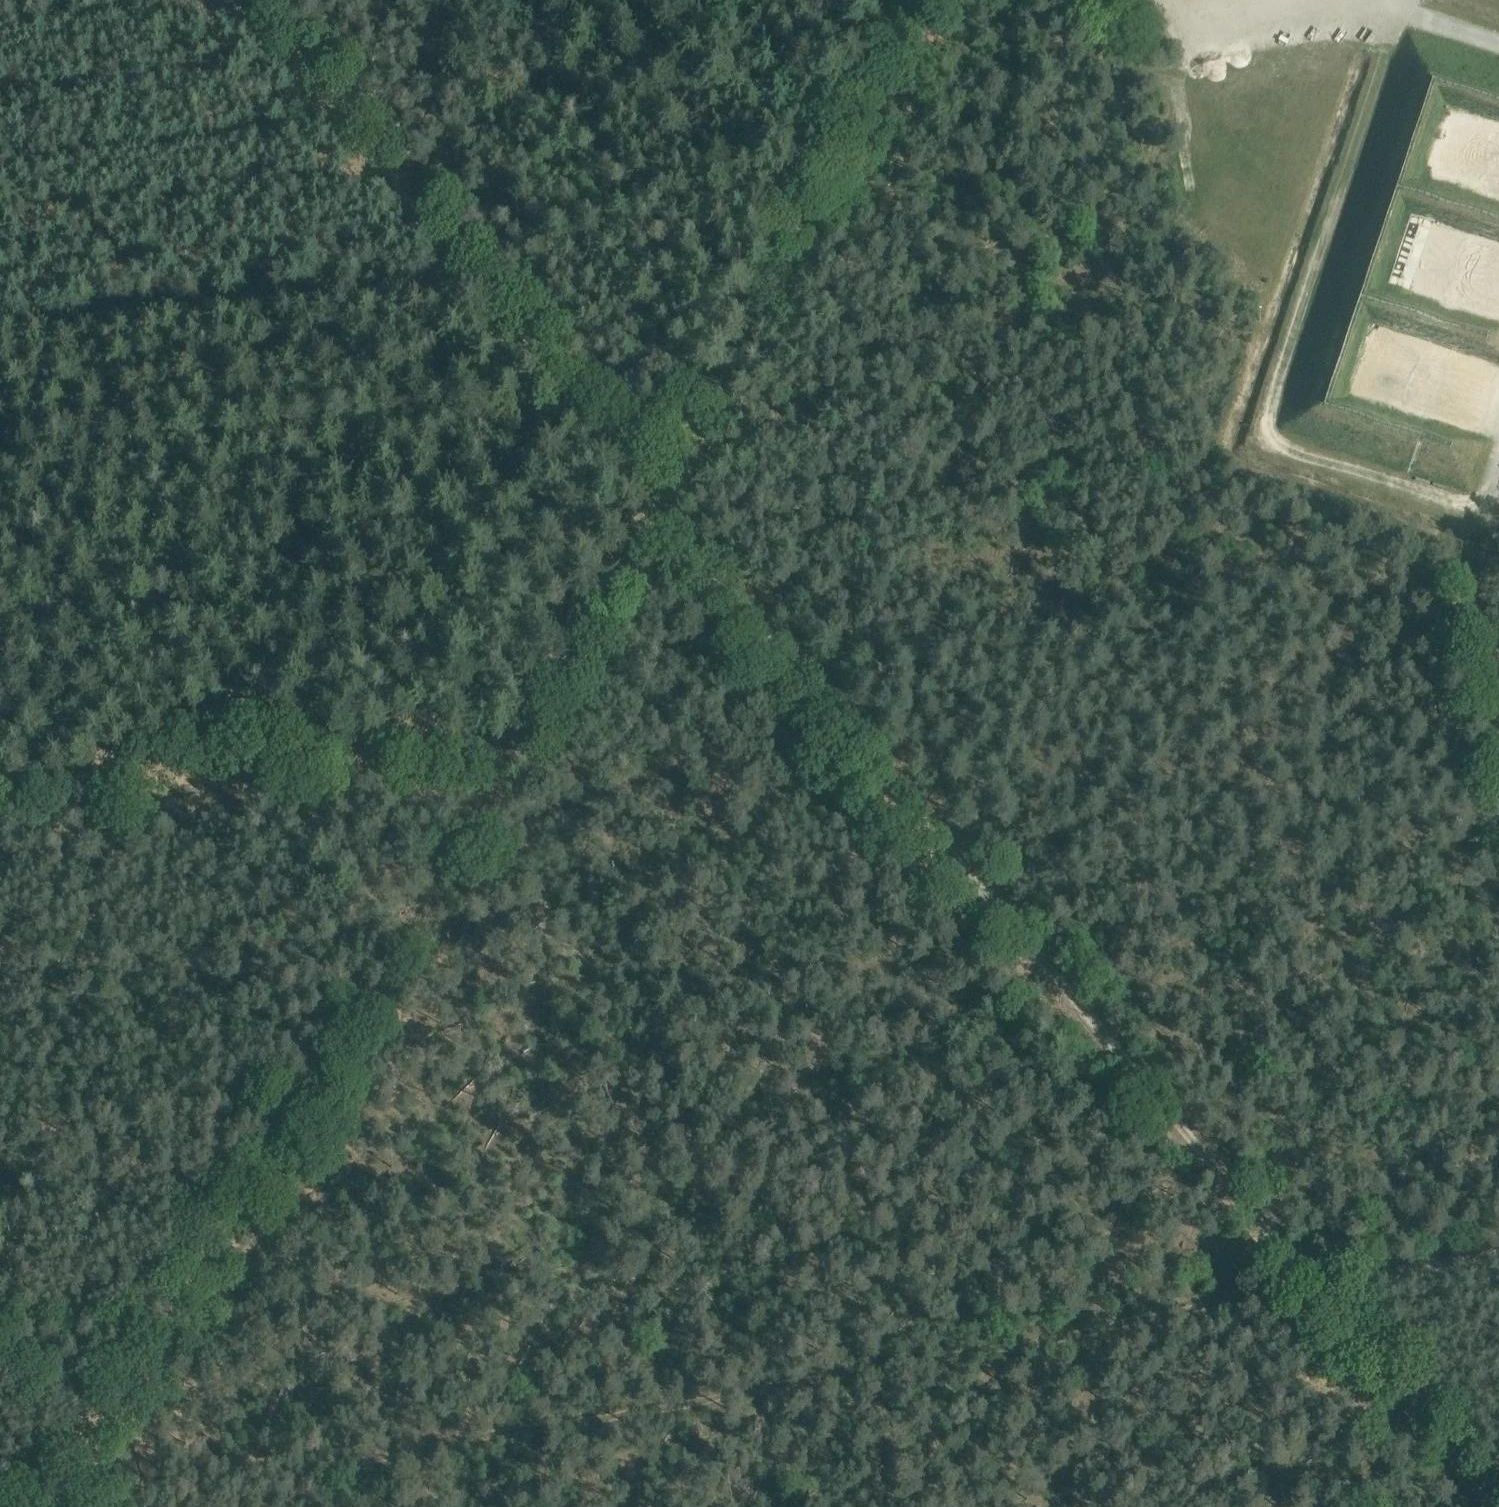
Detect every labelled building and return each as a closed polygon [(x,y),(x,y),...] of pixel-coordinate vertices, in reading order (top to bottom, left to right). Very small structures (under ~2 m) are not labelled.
[(1467,186),(1460,206),(1498,219),(1498,197),(1467,186)] [(1470,310),(1466,325),(1489,330),(1493,315),(1470,310)]
